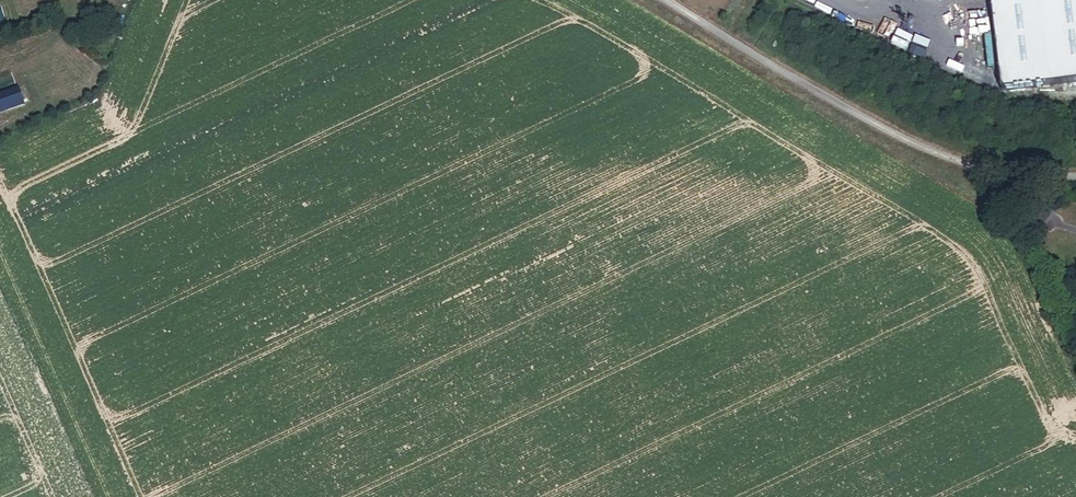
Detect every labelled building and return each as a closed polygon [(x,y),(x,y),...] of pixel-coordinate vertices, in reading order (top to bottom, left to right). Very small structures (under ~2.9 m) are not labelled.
[(1000,92),(1075,82),(1075,0),(988,0),(1000,92)] [(0,96),(0,113),(20,106),(14,91),(0,96)] [(1029,204),(1044,217),(1054,205),(1038,191),(1029,204)]
